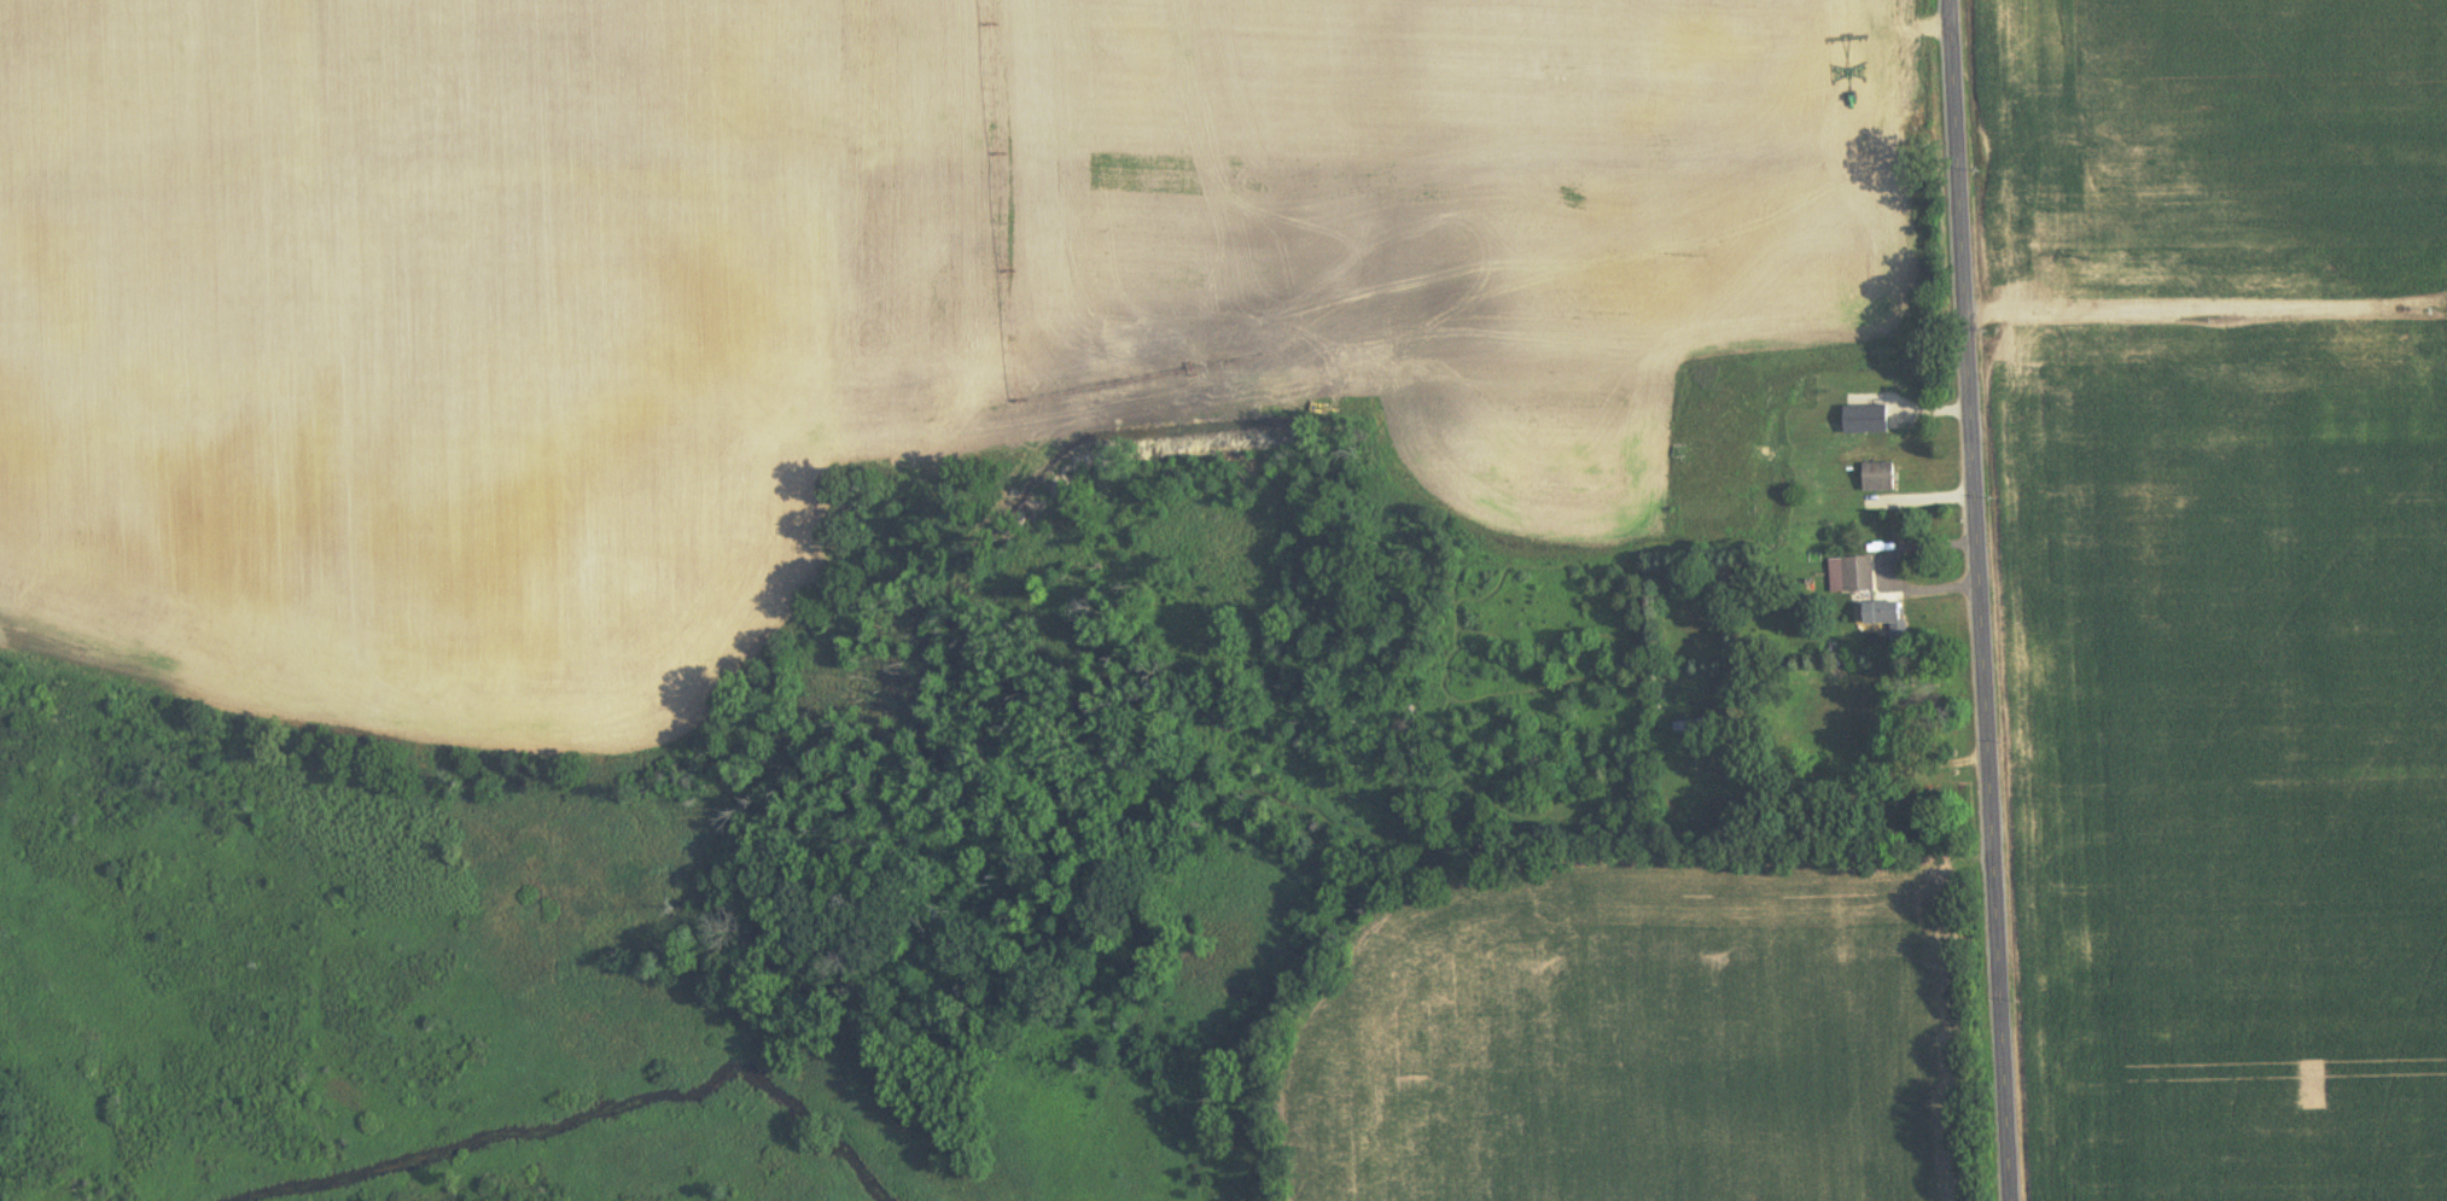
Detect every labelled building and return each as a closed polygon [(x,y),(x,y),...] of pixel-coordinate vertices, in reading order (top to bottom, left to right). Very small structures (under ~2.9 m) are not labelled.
[(1863,464),(1863,493),(1896,493),(1896,464),(1863,464)] [(1874,594),(1874,559),(1830,560),(1830,595),(1874,594)] [(1907,622),(1901,622),(1901,604),(1864,604),(1864,626),(1892,626),(1892,650),(1907,650),(1907,622)]
